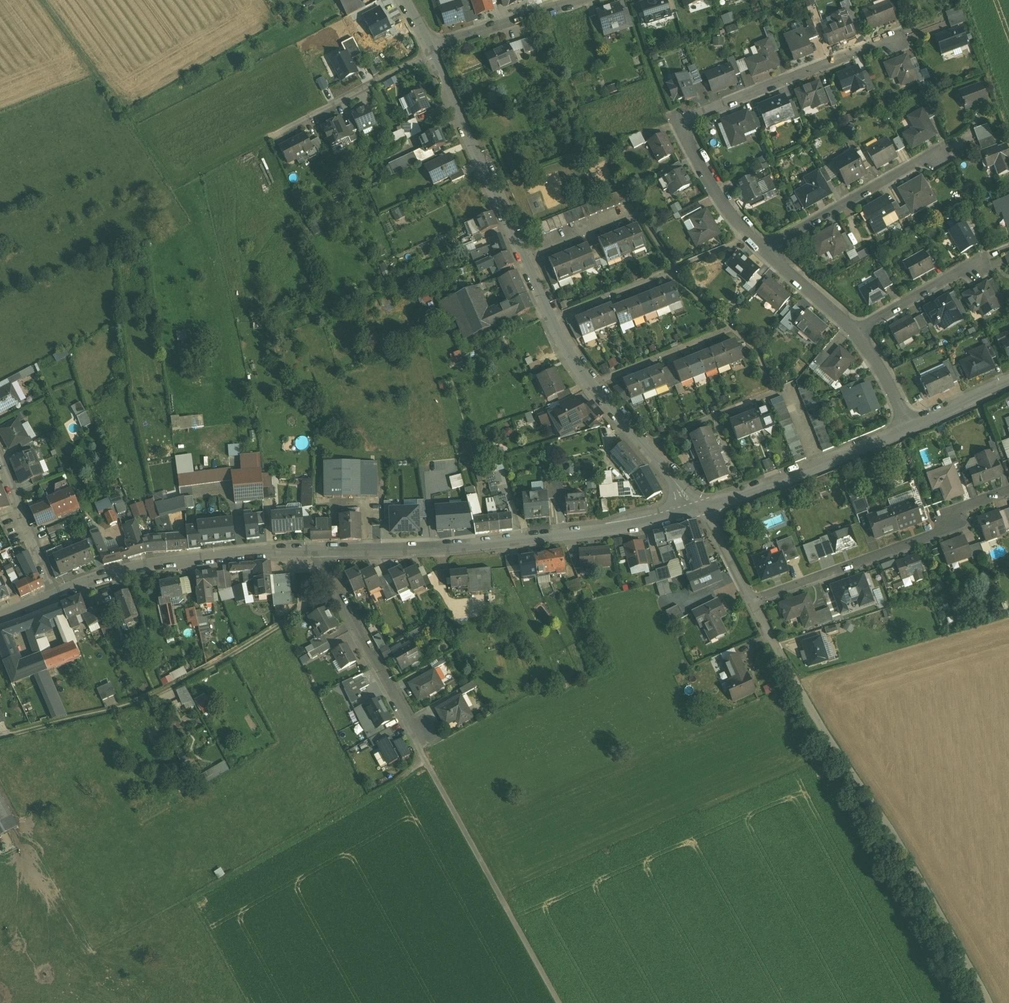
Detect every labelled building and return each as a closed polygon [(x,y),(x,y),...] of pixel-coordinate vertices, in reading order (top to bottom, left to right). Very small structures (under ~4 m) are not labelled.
[(340,1),(348,16),(366,8),(364,4),(363,4),(361,0),(342,0),(340,1)] [(459,2),(463,15),(470,13),(466,0),(458,0),(459,2)] [(477,15),(492,11),(491,5),(489,0),(472,0),(477,15)] [(640,4),(642,12),(646,23),(647,24),(670,17),(670,15),(665,0),(653,0),(640,4)] [(670,15),(676,13),(672,0),(665,0),(670,15)] [(857,22),(849,0),(842,3),(845,11),(851,24),(857,22)] [(894,0),(887,0),(888,3),(894,16),(899,14),(894,0)] [(459,2),(440,8),(446,25),(465,19),(463,15),(459,2)] [(888,3),(863,13),(870,30),(895,20),(894,16),(888,3)] [(619,5),(596,12),(603,34),(626,27),(621,12),(619,5)] [(379,7),(362,16),(374,37),(390,29),(379,7)] [(961,7),(945,13),(948,20),(963,14),(961,7)] [(627,10),(621,12),(626,27),(632,25),(627,10)] [(838,22),(822,28),(829,46),(855,35),(851,24),(845,11),(835,15),(838,22)] [(642,12),(637,14),(640,25),(646,23),(642,12)] [(720,16),(722,24),(733,21),(730,12),(720,16)] [(963,14),(948,20),(951,28),(966,22),(963,14)] [(808,28),(802,30),(807,41),(818,37),(811,20),(806,22),(808,28)] [(802,30),(800,24),(798,23),(792,25),(791,27),(794,34),(792,34),(793,37),(786,40),(794,60),(812,53),(807,41),(802,30)] [(735,24),(724,28),(726,33),(737,29),(735,24)] [(774,40),(769,27),(763,29),(768,40),(769,42),(774,40)] [(961,28),(935,37),(942,54),(967,45),(961,28)] [(534,37),(521,42),(525,54),(538,50),(534,37)] [(723,45),(722,37),(712,37),(712,46),(723,45)] [(341,44),(346,53),(347,53),(351,61),(362,55),(353,38),(341,44)] [(768,40),(756,45),(758,50),(757,50),(758,52),(760,56),(746,61),(749,70),(752,76),(752,75),(763,71),(764,72),(778,66),(773,53),(769,42),(768,40)] [(774,40),(769,42),(773,53),(779,51),(774,40)] [(509,45),(485,56),(493,73),(517,63),(509,45)] [(331,61),(342,81),(357,73),(351,61),(347,53),(346,53),(331,61)] [(906,56),(885,65),(890,79),(900,75),(904,85),(916,80),(912,70),(906,56)] [(735,62),(734,57),(727,60),(729,65),(733,77),(740,74),(735,62)] [(745,58),(735,62),(740,74),(749,70),(746,61),(745,58)] [(374,62),(368,66),(374,78),(380,75),(374,62)] [(729,65),(706,75),(713,92),(736,83),(733,77),(729,65)] [(858,67),(836,75),(844,93),(854,88),(856,93),(866,89),(867,89),(861,74),(858,67)] [(912,70),(916,80),(917,84),(924,81),(924,80),(920,71),(919,68),(912,70)] [(926,69),(920,71),(924,80),(929,78),(926,69)] [(697,70),(686,75),(691,86),(702,82),(697,70)] [(867,71),(861,74),(867,89),(866,89),(868,93),(875,90),(867,71)] [(686,74),(676,78),(677,81),(670,84),(672,88),(670,89),(670,90),(670,92),(671,94),(671,95),(673,97),(675,96),(677,100),(683,98),(685,100),(691,98),(690,95),(693,92),(691,86),(686,75),(686,74)] [(316,81),(321,91),(328,87),(323,77),(316,81)] [(385,87),(396,82),(394,78),(383,82),(385,87)] [(330,87),(334,97),(344,93),(340,83),(330,87)] [(819,83),(796,92),(802,109),(816,103),(817,108),(827,104),(819,83)] [(981,84),(960,92),(965,104),(963,105),(965,108),(966,109),(987,101),(981,84)] [(837,105),(830,86),(824,89),(832,107),(837,105)] [(421,91),(405,98),(409,108),(413,116),(429,109),(421,91)] [(784,96),(758,106),(767,128),(792,118),(793,117),(787,103),(784,96)] [(405,98),(399,100),(403,110),(409,108),(405,98)] [(800,119),(792,100),(787,103),(793,117),(792,118),(793,121),(800,119)] [(932,104),(922,110),(928,121),(937,116),(932,104)] [(368,107),(351,114),(353,119),(358,130),(359,132),(376,125),(368,107)] [(928,121),(922,110),(911,117),(917,127),(904,135),(911,148),(935,135),(928,121)] [(747,111),(732,117),(733,119),(722,123),(729,140),(731,139),(734,146),(745,142),(742,135),(755,130),(749,115),(747,111)] [(760,127),(754,112),(749,115),(755,130),(760,127)] [(340,119),(322,127),(327,139),(326,141),(327,144),(330,145),(331,148),(342,143),(341,141),(348,137),(344,128),(340,119)] [(358,130),(353,119),(348,121),(350,126),(353,132),(358,130)] [(415,119),(400,125),(407,139),(421,133),(415,119)] [(988,124),(974,129),(978,141),(992,136),(988,124)] [(350,126),(344,128),(348,137),(351,143),(356,140),(353,132),(350,126)] [(438,130),(419,139),(424,151),(425,154),(432,151),(445,145),(438,130)] [(640,133),(628,137),(634,149),(645,143),(640,133)] [(674,154),(664,134),(648,142),(658,162),(674,154)] [(305,135),(287,144),(295,160),(313,150),(309,143),(305,135)] [(992,136),(978,141),(982,151),(996,146),(992,136)] [(904,148),(898,137),(893,140),(899,151),(904,148)] [(318,139),(309,143),(313,150),(316,149),(318,154),(324,151),(318,139)] [(886,139),(866,150),(877,168),(896,157),(886,139)] [(295,160),(287,144),(279,148),(287,164),(295,160)] [(997,148),(996,146),(982,151),(981,151),(988,169),(994,166),(997,176),(998,176),(998,175),(1008,171),(1008,156),(1005,145),(997,148)] [(869,168),(858,148),(853,152),(863,171),(869,168)] [(415,156),(414,156),(418,164),(419,164),(422,162),(434,156),(432,151),(425,154),(424,151),(415,156)] [(863,171),(853,152),(833,162),(846,185),(865,174),(863,171)] [(413,153),(389,164),(394,175),(418,164),(414,156),(415,156),(414,153),(413,154),(413,153)] [(434,156),(422,162),(425,168),(428,167),(427,166),(437,162),(434,156)] [(437,162),(427,166),(428,167),(435,183),(449,177),(457,173),(456,172),(449,156),(437,162)] [(676,164),(658,174),(662,180),(679,170),(676,164)] [(761,166),(740,175),(743,180),(752,176),(763,171),(761,166)] [(824,168),(818,171),(825,184),(831,181),(824,168)] [(461,169),(456,172),(457,173),(449,177),(452,182),(464,176),(461,169)] [(662,180),(658,182),(664,191),(670,188),(674,195),(691,185),(686,175),(683,177),(679,170),(662,180)] [(825,184),(818,171),(808,177),(812,183),(795,193),(805,209),(831,194),(825,184)] [(743,180),(737,183),(746,204),(762,196),(756,183),(752,176),(743,180)] [(769,177),(756,183),(762,196),(775,190),(769,177)] [(921,177),(899,190),(907,205),(913,214),(924,208),(922,204),(933,198),(921,177)] [(630,200),(625,189),(621,191),(625,202),(630,200)] [(621,191),(615,193),(619,204),(625,202),(621,191)] [(619,204),(615,193),(609,195),(613,207),(619,204)] [(609,195),(603,198),(608,209),(613,207),(609,195)] [(886,197),(864,210),(870,221),(868,222),(875,235),(886,228),(899,220),(893,212),(894,212),(890,205),(886,197)] [(608,209),(603,198),(597,200),(602,211),(608,209)] [(998,202),(1008,227),(1008,226),(1008,198),(998,202)] [(602,211),(597,200),(592,202),(596,214),(602,211)] [(592,202),(586,205),(590,216),(596,214),(592,202)] [(669,206),(672,214),(680,210),(677,202),(669,206)] [(900,209),(895,202),(890,205),(894,212),(893,212),(899,220),(900,222),(905,219),(900,209)] [(697,203),(678,213),(681,219),(701,208),(697,203)] [(590,216),(586,205),(580,207),(585,218),(590,216)] [(913,214),(907,205),(900,209),(905,219),(913,214)] [(395,220),(403,216),(399,207),(391,212),(395,220)] [(585,218),(580,207),(575,209),(579,220),(585,218)] [(579,220),(574,209),(569,212),(573,223),(579,220)] [(706,210),(690,219),(698,234),(691,237),(696,247),(719,235),(706,210)] [(569,212),(563,214),(568,225),(573,223),(569,212)] [(468,223),(467,224),(472,237),(480,234),(497,227),(491,213),(468,223)] [(567,225),(563,214),(557,216),(562,227),(567,225)] [(973,214),(966,218),(972,229),(977,226),(973,214)] [(562,227),(557,216),(552,218),(556,230),(562,227)] [(556,230),(552,218),(546,221),(550,232),(556,230)] [(546,221),(540,223),(545,234),(550,232),(546,221)] [(540,223),(535,225),(539,236),(545,234),(540,223)] [(964,223),(949,232),(961,254),(977,245),(964,223)] [(646,248),(637,225),(624,230),(633,253),(634,253),(633,250),(644,246),(645,248),(646,248)] [(834,227),(810,241),(819,257),(833,249),(837,255),(846,250),(847,250),(839,237),(834,227)] [(624,230),(611,236),(620,258),(621,258),(620,255),(631,251),(632,254),(633,253),(624,230)] [(472,237),(461,241),(463,247),(482,239),(480,234),(472,237)] [(854,250),(845,234),(839,237),(847,250),(846,250),(848,253),(854,250)] [(500,235),(489,239),(491,246),(496,258),(508,253),(500,235)] [(611,236),(598,241),(599,244),(605,258),(607,264),(608,263),(607,261),(618,256),(620,259),(620,258),(611,236)] [(605,258),(599,244),(594,246),(600,260),(605,258)] [(587,245),(574,250),(583,273),(584,273),(583,270),(594,266),(595,268),(596,268),(594,262),(589,248),(587,245)] [(491,246),(471,254),(475,265),(490,258),(491,260),(494,259),(496,258),(491,246)] [(600,260),(594,246),(589,248),(594,262),(600,260)] [(858,260),(867,255),(864,249),(855,254),(858,260)] [(574,250),(562,255),(571,278),(570,275),(582,271),(583,273),(574,250)] [(937,263),(930,250),(925,253),(932,266),(937,263)] [(924,252),(905,262),(915,280),(934,269),(932,266),(925,253),(924,252)] [(496,258),(494,259),(496,264),(500,272),(513,266),(508,253),(496,258)] [(759,271),(738,253),(734,258),(733,257),(732,259),(733,259),(729,264),(734,268),(735,268),(741,273),(739,276),(747,283),(748,283),(756,275),(759,271)] [(562,255),(549,261),(550,264),(557,282),(558,284),(559,283),(558,280),(569,276),(570,278),(571,278),(562,255)] [(490,258),(475,265),(477,269),(478,272),(496,264),(494,259),(491,260),(490,258)] [(383,275),(387,273),(382,264),(378,266),(383,275)] [(550,264),(544,267),(551,284),(557,282),(550,264)] [(892,285),(883,269),(873,274),(877,281),(883,291),(892,285)] [(516,272),(500,279),(510,302),(511,303),(527,295),(516,272)] [(761,279),(756,275),(748,283),(747,283),(745,285),(751,290),(759,281),(761,279)] [(790,297),(769,279),(764,285),(757,294),(778,312),(790,297)] [(751,290),(748,294),(754,298),(757,294),(764,285),(759,281),(751,290)] [(877,281),(859,291),(868,306),(886,296),(883,291),(877,281)] [(1006,303),(993,281),(988,284),(1000,307),(1006,303)] [(987,283),(962,296),(971,312),(977,308),(982,317),(1000,307),(988,284),(987,283)] [(465,284),(456,288),(459,294),(468,290),(465,284)] [(673,285),(661,289),(668,307),(668,308),(672,316),(674,315),(673,313),(683,309),(673,285)] [(459,294),(455,296),(464,316),(473,336),(491,328),(485,314),(473,288),(459,294)] [(661,289),(648,294),(656,313),(668,308),(668,307),(661,289)] [(656,313),(648,294),(636,299),(644,318),(656,313)] [(967,316),(954,294),(949,297),(962,319),(967,316)] [(527,295),(511,303),(510,302),(502,306),(509,320),(533,309),(527,295)] [(948,295),(924,309),(932,325),(938,321),(943,330),(962,319),(949,297),(948,295)] [(455,296),(439,303),(447,323),(450,322),(456,319),(464,316),(455,296)] [(644,318),(636,299),(624,304),(632,322),(644,318)] [(612,308),(612,309),(618,323),(618,324),(620,327),(632,322),(624,304),(612,308)] [(611,305),(599,310),(606,328),(618,324),(618,323),(612,309),(612,308),(611,305)] [(502,306),(485,314),(491,328),(509,320),(502,306)] [(795,307),(780,324),(790,333),(795,327),(794,327),(804,315),(795,307)] [(599,310),(587,315),(594,333),(606,328),(599,310)] [(804,315),(794,327),(795,327),(811,341),(817,333),(821,336),(827,329),(807,312),(804,315)] [(594,333),(587,315),(574,319),(576,323),(582,338),(594,333)] [(920,316),(914,319),(921,332),(927,328),(920,316)] [(910,317),(889,329),(898,345),(919,333),(910,317)] [(456,319),(450,322),(452,328),(458,326),(456,319)] [(576,323),(569,326),(576,340),(582,338),(576,323)] [(1007,332),(1008,336),(1000,340),(1007,356),(1008,360),(1008,332),(1007,332)] [(503,337),(493,342),(498,351),(507,346),(503,337)] [(734,341),(722,346),(729,365),(729,366),(742,361),(739,352),(740,351),(741,349),(740,347),(739,346),(738,346),(736,346),(734,341)] [(995,358),(989,345),(984,347),(990,360),(995,358)] [(722,346),(709,351),(717,369),(729,365),(722,346)] [(977,358),(971,361),(970,359),(961,363),(968,380),(994,369),(990,360),(984,347),(974,352),(977,358)] [(831,358),(821,370),(835,382),(853,361),(839,349),(831,358)] [(709,351),(697,356),(705,374),(717,369),(709,351)] [(823,351),(813,362),(821,370),(831,358),(823,351)] [(697,356),(685,361),(693,379),(705,374),(697,356)] [(953,371),(948,360),(942,363),(945,369),(946,369),(948,374),(953,371)] [(533,363),(528,365),(531,370),(541,366),(538,361),(533,363)] [(685,361),(673,365),(680,384),(693,379),(685,361)] [(680,384),(673,365),(667,368),(674,387),(680,384)] [(660,367),(647,372),(655,390),(667,385),(661,370),(660,367)] [(30,368),(19,373),(22,379),(33,373),(30,368)] [(674,387),(667,368),(661,370),(667,385),(668,389),(674,387)] [(945,369),(924,379),(932,397),(954,387),(948,374),(946,369),(945,369)] [(554,370),(537,378),(548,399),(556,395),(564,392),(554,370)] [(647,372),(635,376),(643,395),(655,390),(647,372)] [(19,373),(7,379),(11,385),(17,382),(22,379),(19,373)] [(635,376),(623,381),(624,385),(630,400),(643,395),(635,376)] [(0,391),(0,413),(20,403),(16,396),(22,393),(17,382),(11,385),(0,391)] [(856,382),(841,389),(843,394),(859,388),(856,382)] [(859,388),(843,394),(847,405),(856,401),(862,417),(878,410),(868,384),(859,388)] [(624,385),(613,389),(625,402),(630,400),(624,385)] [(809,385),(798,390),(800,396),(812,391),(809,385)] [(572,397),(569,390),(564,392),(556,395),(559,401),(559,402),(572,397)] [(812,391),(800,396),(803,401),(814,397),(812,391)] [(572,397),(559,402),(559,401),(561,407),(553,410),(556,416),(567,411),(569,415),(582,408),(572,397)] [(781,397),(770,401),(772,407),(784,402),(781,397)] [(814,397),(803,401),(805,407),(816,402),(814,397)] [(784,402),(772,407),(775,412),(786,408),(784,402)] [(816,402),(805,407),(807,412),(818,408),(816,402)] [(72,408),(77,417),(85,413),(80,403),(72,408)] [(569,415),(567,411),(556,416),(553,410),(549,411),(547,411),(547,410),(546,410),(547,412),(539,415),(542,424),(549,421),(551,425),(554,424),(554,423),(559,421),(564,430),(566,437),(577,434),(574,428),(572,425),(582,420),(584,422),(589,427),(603,416),(592,403),(584,410),(583,410),(582,408),(569,415)] [(766,408),(754,413),(762,431),(774,427),(766,408)] [(786,408),(775,412),(777,418),(788,414),(786,408)] [(818,408),(807,412),(809,418),(820,414),(818,408)] [(85,413),(77,417),(82,429),(90,425),(85,413)] [(754,413),(742,417),(749,436),(762,431),(754,413)] [(788,414),(777,418),(779,424),(790,419),(788,414)] [(820,414),(809,418),(811,424),(823,419),(820,414)] [(742,417),(730,422),(737,441),(749,436),(742,417)] [(790,419),(779,424),(781,429),(792,425),(790,419)] [(823,419),(811,424),(814,429),(825,425),(823,419)] [(17,420),(0,429),(0,433),(9,449),(19,443),(27,438),(17,420)] [(792,425),(781,429),(784,435),(795,430),(792,425)] [(825,425),(814,429),(816,435),(827,430),(825,425)] [(709,428),(690,436),(695,448),(713,441),(709,428)] [(795,430),(784,435),(786,440),(797,436),(795,430)] [(827,430),(816,435),(818,440),(829,436),(827,430)] [(797,436),(786,440),(788,446),(799,441),(797,436)] [(829,436),(818,440),(820,446),(831,441),(829,436)] [(27,438),(19,443),(21,448),(32,442),(29,437),(27,438)] [(713,441),(695,448),(699,460),(718,453),(713,441)] [(799,441),(788,446),(790,451),(801,447),(799,441)] [(831,441),(820,446),(823,452),(834,447),(831,441)] [(1001,460),(994,441),(988,443),(991,452),(992,452),(995,462),(1001,460)] [(623,442),(611,453),(622,466),(619,469),(622,473),(625,470),(631,481),(634,479),(632,475),(645,468),(623,442)] [(30,444),(19,450),(22,456),(33,452),(30,444)] [(801,447),(790,451),(792,457),(804,453),(801,447)] [(22,456),(12,460),(17,472),(37,463),(33,452),(22,456)] [(958,464),(954,452),(947,454),(952,466),(958,464)] [(991,452),(979,457),(982,466),(969,471),(974,484),(974,486),(1001,477),(995,462),(992,452),(991,452)] [(260,453),(241,455),(243,472),(261,471),(260,453)] [(718,453),(699,460),(704,473),(723,465),(718,453)] [(804,453),(792,457),(795,463),(806,458),(804,453)] [(191,456),(176,458),(179,477),(194,475),(191,456)] [(377,462),(359,462),(325,462),(325,497),(377,497),(377,496),(376,463),(377,463),(377,462)] [(37,463),(17,472),(22,483),(31,479),(42,475),(37,463)] [(723,465),(704,473),(709,485),(728,477),(723,465)] [(952,466),(928,475),(932,485),(939,483),(945,501),(963,494),(952,466)] [(645,468),(632,475),(634,479),(642,493),(640,494),(642,497),(645,497),(646,500),(661,492),(659,488),(645,468)] [(194,475),(179,477),(181,487),(232,481),(231,473),(231,471),(194,475)] [(243,472),(231,473),(232,481),(235,503),(243,502),(244,503),(263,500),(262,486),(262,475),(261,471),(243,472)] [(969,471),(961,474),(966,487),(974,484),(969,471)] [(628,484),(611,485),(610,481),(611,480),(610,473),(600,474),(603,498),(619,496),(632,496),(628,484)] [(42,475),(31,479),(33,485),(44,480),(42,475)] [(270,486),(270,475),(262,475),(262,486),(270,486)] [(461,475),(449,478),(451,484),(462,481),(461,475)] [(550,476),(541,477),(543,494),(547,494),(547,500),(554,499),(551,481),(550,476)] [(313,480),(302,479),(301,499),(302,505),(302,508),(312,507),(313,480)] [(495,479),(488,481),(491,492),(497,490),(495,479)] [(551,481),(554,499),(565,498),(565,497),(567,497),(566,490),(563,490),(562,480),(551,481)] [(462,481),(451,484),(452,489),(464,486),(462,481)] [(270,486),(262,486),(263,500),(275,499),(274,488),(271,488),(270,486)] [(8,507),(0,487),(0,510),(8,507)] [(474,487),(465,489),(467,497),(476,495),(474,487)] [(71,488),(46,499),(48,503),(55,519),(79,509),(71,488)] [(543,494),(522,496),(525,520),(549,517),(548,509),(549,509),(549,503),(548,503),(547,500),(547,494),(543,494)] [(120,495),(110,498),(112,506),(115,505),(118,515),(126,512),(123,504),(124,504),(123,501),(122,501),(120,495)] [(476,495),(467,497),(469,505),(472,520),(480,519),(479,515),(480,513),(476,495)] [(567,497),(565,497),(565,498),(567,516),(587,513),(585,495),(567,497)] [(184,497),(165,502),(164,501),(155,504),(156,506),(160,517),(161,517),(161,518),(169,516),(185,512),(185,509),(184,498),(184,497)] [(192,497),(184,498),(185,509),(194,508),(195,508),(194,508),(192,497)] [(110,498),(95,504),(98,512),(102,510),(103,510),(112,506),(110,498)] [(494,498),(485,500),(488,518),(497,517),(496,508),(494,498)] [(864,499),(852,504),(857,515),(866,512),(867,511),(866,509),(868,508),(864,499)] [(418,508),(419,519),(427,518),(424,500),(418,501),(418,508)] [(911,507),(909,502),(891,508),(899,530),(922,522),(917,510),(916,505),(911,507)] [(48,503),(30,510),(37,526),(55,519),(48,503)] [(142,503),(130,507),(135,521),(134,518),(145,515),(142,503)] [(155,504),(148,506),(153,520),(155,519),(160,517),(156,506),(155,504)] [(299,504),(288,504),(286,507),(286,512),(288,532),(304,531),(303,518),(302,508),(302,505),(299,504)] [(103,510),(102,510),(104,514),(106,514),(106,513),(112,511),(116,520),(120,519),(118,515),(115,505),(112,506),(103,510)] [(469,505),(436,508),(437,531),(474,528),(472,520),(469,505)] [(508,505),(496,508),(497,517),(510,515),(508,505)] [(404,509),(405,533),(419,532),(419,519),(418,508),(404,509)] [(891,508),(868,517),(876,539),(899,530),(891,508)] [(923,508),(917,510),(922,522),(927,520),(923,508)] [(391,533),(405,533),(404,509),(390,509),(391,520),(391,533)] [(112,511),(106,513),(106,514),(110,525),(117,522),(116,520),(112,511)] [(998,513),(1005,532),(1008,530),(1008,525),(1004,511),(998,513)] [(286,512),(271,514),(273,534),(288,532),(286,512)] [(998,512),(977,520),(984,539),(996,535),(997,538),(1006,535),(1005,532),(998,513),(998,512)] [(510,515),(497,517),(499,532),(512,530),(510,515)] [(169,516),(161,518),(167,536),(170,535),(170,533),(174,532),(169,516)] [(257,516),(244,517),(247,540),(259,539),(258,526),(257,516)] [(360,540),(360,516),(340,516),(341,540),(341,541),(360,540)] [(160,517),(155,519),(160,536),(166,536),(167,536),(161,518),(161,517),(160,517)] [(488,518),(485,518),(487,533),(499,532),(497,517),(488,518)] [(312,518),(303,518),(304,531),(311,530),(311,521),(312,521),(312,518)] [(480,519),(472,520),(474,528),(475,535),(487,533),(485,518),(480,519)] [(233,519),(221,520),(223,542),(235,541),(233,519)] [(221,520),(209,521),(211,543),(223,542),(221,520)] [(141,539),(135,521),(129,523),(127,525),(123,526),(123,525),(122,526),(128,543),(136,541),(140,555),(146,553),(141,539)] [(209,521),(198,522),(198,527),(200,545),(211,543),(209,521)] [(312,521),(311,521),(311,530),(312,540),(331,540),(330,528),(330,521),(312,521)] [(696,521),(678,526),(692,573),(710,567),(708,563),(702,543),(703,543),(701,536),(703,535),(702,529),(699,530),(696,521)] [(60,524),(47,529),(49,535),(62,530),(60,524)] [(380,525),(372,525),(372,538),(380,538),(380,525)] [(678,526),(653,533),(656,546),(665,543),(671,561),(679,559),(683,575),(686,574),(692,573),(678,526)] [(857,546),(850,526),(828,534),(828,535),(835,554),(857,546)] [(200,545),(198,527),(187,528),(187,534),(189,550),(201,549),(200,545)] [(340,528),(330,528),(331,540),(331,539),(331,541),(341,540),(340,528)] [(104,542),(98,529),(91,532),(96,545),(104,542)] [(167,536),(166,536),(167,552),(189,550),(187,534),(170,535),(167,536)] [(820,540),(803,546),(809,563),(835,554),(828,535),(819,538),(820,540)] [(160,536),(149,537),(141,539),(146,553),(167,552),(166,536),(160,536)] [(620,538),(612,539),(613,546),(621,545),(620,538)] [(789,539),(776,543),(780,554),(781,554),(784,563),(797,559),(789,539)] [(954,541),(940,546),(947,564),(957,560),(957,561),(971,556),(972,556),(968,547),(965,539),(955,543),(954,541)] [(136,541),(128,543),(125,544),(127,548),(119,551),(122,560),(140,555),(136,541)] [(642,541),(624,546),(630,569),(648,564),(642,541)] [(24,542),(16,544),(21,555),(28,552),(24,542)] [(87,542),(75,546),(84,566),(95,562),(93,558),(89,547),(87,542)] [(108,552),(104,542),(96,545),(100,554),(108,552)] [(979,543),(968,547),(972,556),(971,556),(972,560),(984,556),(979,543)] [(21,555),(16,544),(11,547),(16,557),(17,557),(21,555)] [(94,545),(89,547),(93,558),(99,556),(94,545)] [(75,546),(64,551),(72,571),(84,566),(75,546)] [(0,552),(0,556),(3,562),(8,559),(9,561),(16,557),(11,547),(0,552)] [(61,576),(53,556),(59,553),(56,548),(45,552),(56,578),(61,576)] [(609,548),(579,551),(579,555),(580,569),(610,567),(609,548)] [(100,554),(104,565),(122,560),(119,551),(118,549),(108,552),(100,554)] [(72,571),(64,551),(59,553),(53,556),(61,576),(72,571)] [(562,551),(546,554),(549,573),(556,572),(556,575),(565,573),(562,551)] [(21,555),(17,557),(28,579),(37,574),(32,562),(32,561),(28,552),(21,555)] [(546,554),(534,555),(537,575),(537,578),(549,576),(549,573),(546,554)] [(780,554),(766,559),(764,555),(753,558),(761,581),(787,571),(784,563),(781,554),(780,554)] [(511,555),(505,556),(507,567),(513,566),(511,555)] [(519,558),(518,558),(519,566),(522,580),(530,579),(530,576),(537,575),(534,555),(519,558)] [(579,555),(569,556),(574,569),(580,569),(579,555)] [(917,555),(895,563),(897,567),(901,580),(914,576),(916,581),(917,582),(922,580),(922,579),(920,573),(923,572),(917,555)] [(894,560),(881,565),(883,572),(891,569),(897,567),(895,563),(894,560)] [(270,561),(254,563),(254,570),(271,569),(270,561)] [(254,563),(239,564),(239,571),(239,572),(248,571),(255,571),(254,570),(254,563)] [(239,564),(230,565),(229,573),(239,572),(239,571),(239,564)] [(694,593),(721,582),(714,565),(710,567),(692,573),(686,574),(694,593)] [(11,566),(4,569),(8,575),(13,572),(14,572),(11,566)] [(401,567),(388,573),(393,583),(397,593),(398,592),(410,587),(403,572),(401,567)] [(416,567),(403,572),(410,587),(412,592),(424,587),(425,586),(421,577),(416,567)] [(668,567),(655,570),(658,582),(671,579),(668,567)] [(897,567),(891,569),(896,582),(901,580),(897,567)] [(357,568),(344,574),(354,594),(366,588),(360,573),(357,568)] [(377,578),(372,568),(360,573),(366,588),(369,593),(381,588),(381,587),(377,578)] [(491,568),(466,571),(467,589),(467,592),(493,589),(491,568)] [(271,569),(254,570),(255,571),(255,578),(271,576),(271,569)] [(891,569),(883,572),(888,585),(896,582),(891,569)] [(216,571),(195,573),(197,588),(210,587),(218,586),(217,572),(216,571)] [(223,571),(217,572),(218,586),(218,590),(225,589),(223,571)] [(466,571),(449,572),(451,589),(458,588),(458,590),(467,589),(466,571)] [(655,571),(648,574),(651,584),(658,582),(655,571)] [(13,572),(8,575),(18,595),(19,594),(15,585),(19,583),(18,579),(17,580),(13,572)] [(306,573),(295,574),(297,593),(291,594),(292,605),(298,604),(297,596),(308,595),(307,584),(306,573)] [(28,579),(26,580),(31,591),(43,586),(37,574),(28,579)] [(289,575),(271,576),(273,595),(272,595),(273,606),(292,605),(291,594),(289,575)] [(432,587),(426,575),(421,577),(425,586),(424,587),(426,590),(432,587)] [(863,575),(830,587),(840,615),(848,612),(844,603),(859,597),(862,607),(873,603),(863,575)] [(271,576),(255,578),(257,596),(272,595),(273,595),(271,576)] [(387,586),(383,576),(377,578),(381,587),(382,588),(387,586)] [(10,598),(2,579),(0,580),(0,602),(10,598)] [(179,579),(159,583),(162,599),(159,600),(160,606),(165,605),(170,604),(169,599),(168,598),(183,595),(179,579)] [(578,579),(566,584),(570,595),(582,590),(578,579)] [(674,579),(664,582),(666,590),(676,587),(674,579)] [(19,583),(15,585),(19,594),(21,597),(31,591),(26,580),(19,583)] [(663,582),(656,584),(659,595),(665,593),(663,582)] [(397,593),(393,583),(387,586),(393,598),(399,595),(398,592),(397,593)] [(233,587),(218,592),(222,601),(236,598),(237,602),(245,601),(242,584),(233,587)] [(393,598),(387,586),(382,588),(381,587),(381,588),(387,601),(393,598)] [(210,587),(197,588),(200,605),(213,603),(210,587)] [(410,587),(398,592),(399,595),(399,596),(399,595),(402,601),(409,597),(410,600),(415,598),(412,592),(410,587)] [(128,590),(114,595),(124,621),(132,618),(138,616),(128,590)] [(807,595),(781,605),(783,611),(782,612),(783,613),(784,613),(786,620),(802,615),(804,620),(802,620),(805,628),(817,623),(814,613),(807,595)] [(80,596),(61,604),(66,614),(72,630),(80,627),(76,617),(83,614),(86,612),(80,596)] [(717,600),(692,612),(697,621),(699,620),(706,634),(713,631),(716,638),(726,634),(715,612),(722,609),(717,600)] [(61,604),(52,608),(52,609),(56,618),(58,617),(66,614),(61,604)] [(170,604),(165,605),(160,606),(163,621),(169,620),(173,619),(170,604)] [(678,605),(666,611),(672,624),(684,618),(678,605)] [(98,606),(86,612),(83,614),(89,627),(104,620),(98,606)] [(52,608),(22,620),(25,630),(32,627),(35,637),(53,631),(49,621),(56,618),(52,609),(52,608)] [(195,608),(185,610),(188,623),(197,621),(195,608)] [(326,608),(309,617),(319,636),(320,637),(323,635),(337,627),(326,608)] [(828,608),(822,610),(826,621),(833,619),(828,608)] [(822,610),(814,613),(817,623),(817,625),(826,621),(822,610)] [(66,614),(58,617),(58,620),(63,634),(72,631),(72,630),(66,614)] [(113,619),(99,625),(103,634),(104,634),(105,637),(113,634),(115,639),(121,637),(113,619)] [(0,627),(0,652),(4,661),(18,657),(18,656),(10,635),(25,630),(22,620),(14,622),(0,627)] [(835,625),(825,629),(826,634),(837,631),(835,625)] [(35,637),(32,627),(25,630),(35,658),(42,656),(41,654),(37,641),(35,637)] [(419,628),(407,635),(411,641),(422,634),(419,628)] [(72,631),(63,634),(69,646),(74,644),(77,643),(72,631)] [(379,634),(372,638),(379,650),(385,647),(379,634)] [(323,635),(320,637),(319,636),(311,641),(316,649),(328,643),(323,635)] [(821,636),(801,643),(809,667),(829,661),(821,636)] [(46,637),(37,641),(41,654),(51,650),(46,637)] [(412,642),(392,653),(401,669),(421,658),(412,642)] [(316,649),(309,653),(312,659),(331,649),(328,643),(316,649)] [(69,646),(42,657),(47,670),(79,658),(74,644),(69,646)] [(346,644),(332,652),(342,669),(356,661),(346,644)] [(736,655),(722,661),(727,672),(741,666),(736,655)] [(18,657),(4,661),(12,683),(30,677),(37,674),(47,670),(42,657),(42,656),(35,658),(21,664),(18,657)] [(443,657),(429,664),(433,670),(446,663),(443,657)] [(741,666),(727,672),(731,681),(728,683),(732,690),(729,692),(733,702),(754,692),(747,675),(745,675),(741,666)] [(47,670),(37,674),(41,682),(51,678),(47,670)] [(433,671),(410,684),(418,700),(442,687),(433,671)] [(363,674),(342,683),(351,703),(361,697),(358,691),(369,685),(363,674)] [(41,682),(38,683),(53,719),(67,716),(51,678),(41,682)] [(473,682),(459,690),(463,695),(476,688),(473,682)] [(109,684),(97,689),(102,701),(114,695),(109,684)] [(177,691),(186,709),(196,704),(187,686),(177,691)] [(207,693),(197,697),(203,714),(213,711),(207,693)] [(460,696),(436,710),(445,726),(459,718),(462,723),(472,718),(460,696)] [(353,710),(366,734),(382,725),(391,721),(379,699),(374,702),(373,700),(353,710)] [(30,702),(22,706),(25,714),(35,710),(32,704),(31,705),(30,702)] [(35,710),(25,714),(30,724),(39,722),(35,710)] [(366,734),(369,739),(385,731),(382,725),(366,734)] [(385,731),(369,739),(373,747),(377,744),(385,739),(386,740),(391,738),(391,739),(395,736),(390,727),(385,731)] [(391,738),(386,740),(385,739),(377,744),(389,765),(397,760),(396,759),(400,756),(402,760),(410,755),(401,739),(394,743),(391,739),(391,738)] [(212,780),(231,769),(227,760),(207,771),(212,780)] [(12,816),(0,795),(0,823),(12,816)]
